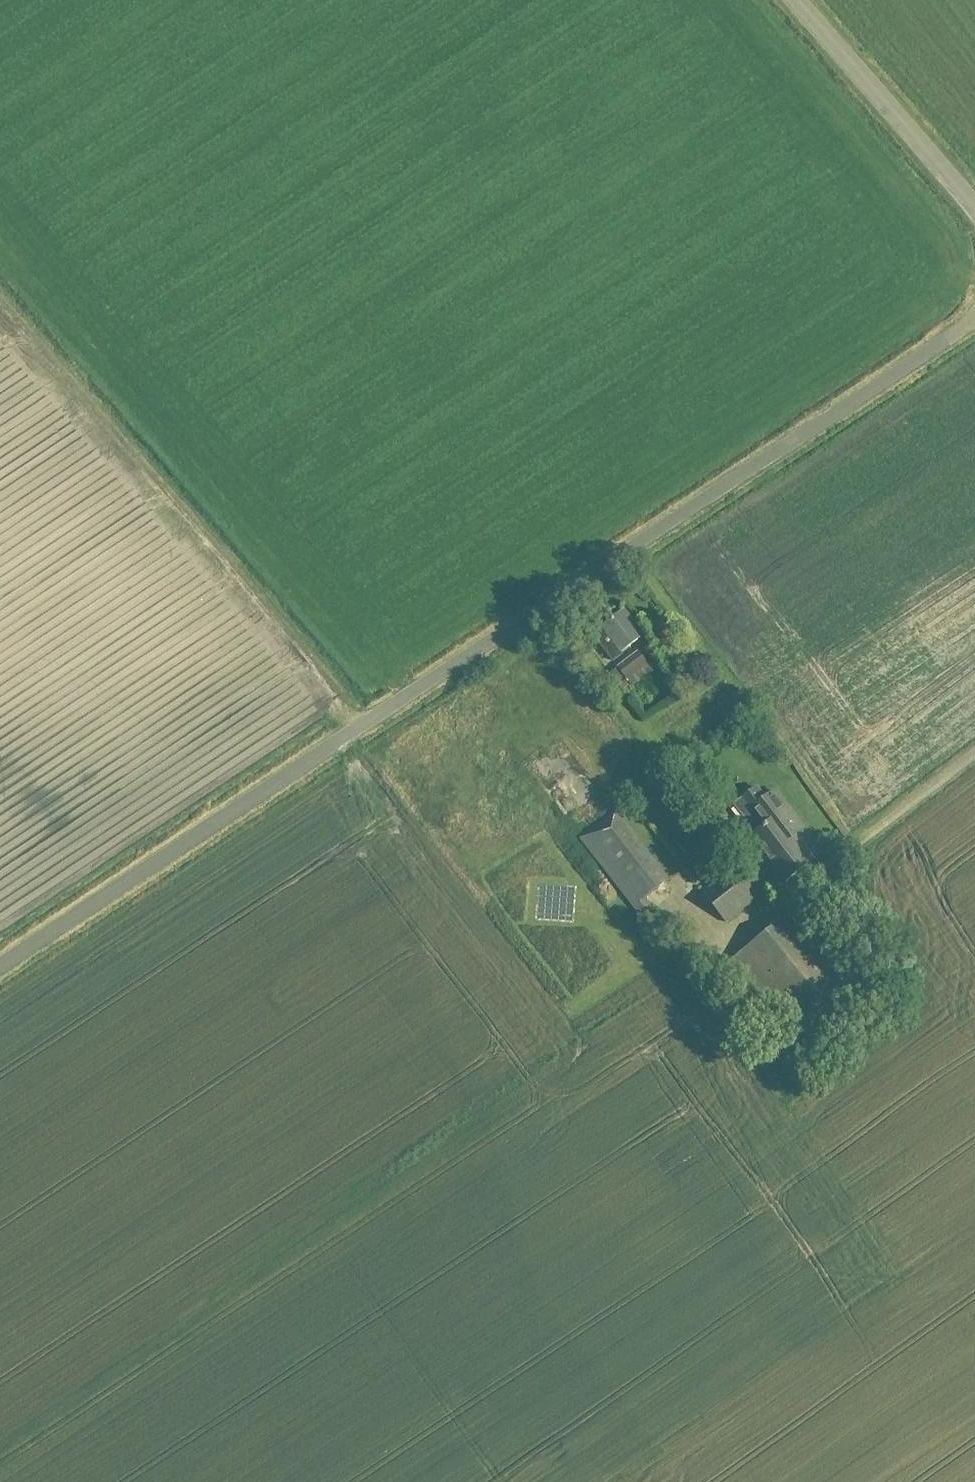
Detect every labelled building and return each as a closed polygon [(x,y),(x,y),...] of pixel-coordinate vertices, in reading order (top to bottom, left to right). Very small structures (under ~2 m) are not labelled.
[(621,652),(643,636),(624,610),(593,634),(613,662),(623,654),(621,652)] [(653,670),(656,667),(645,652),(641,655),(638,652),(609,673),(623,692),(632,686),(633,687),(654,671),(653,670)] [(757,788),(735,805),(750,824),(758,818),(762,823),(772,815),(778,823),(778,827),(770,833),(774,838),(778,835),(779,837),(789,830),(795,837),(805,830),(794,816),(775,792),(766,799),(757,788)] [(656,914),(644,898),(668,880),(616,811),(580,838),(645,923),(656,914)] [(786,881),(813,861),(789,830),(779,837),(778,835),(774,838),(770,833),(778,827),(778,823),(772,815),(762,823),(765,827),(752,837),(761,850),(745,862),(743,859),(701,892),(725,923),(769,889),(759,877),(774,866),(786,881)] [(805,1059),(878,1002),(801,906),(728,963),(805,1059)]
